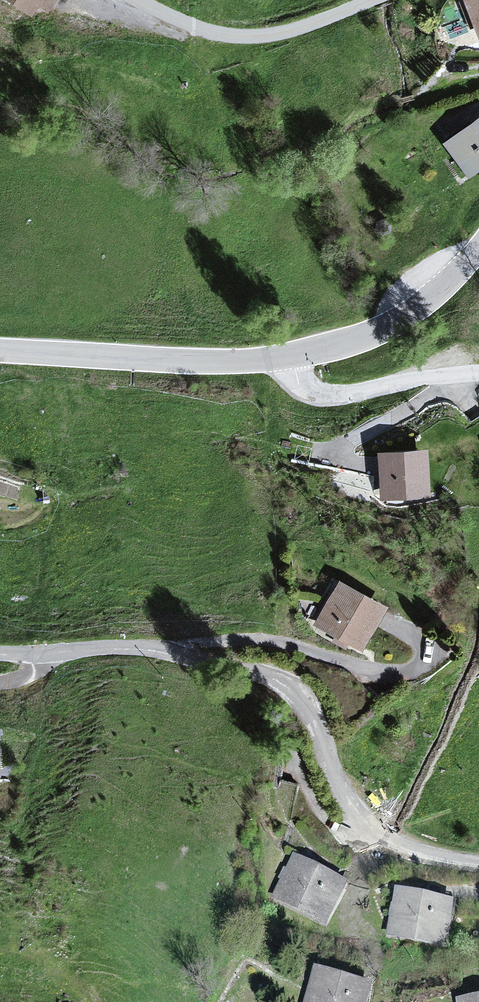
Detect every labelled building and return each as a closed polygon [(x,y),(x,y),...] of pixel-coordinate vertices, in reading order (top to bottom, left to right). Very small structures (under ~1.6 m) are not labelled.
[(32,18),(38,8),(48,15),(58,0),(3,0),(32,18)] [(478,42),(478,0),(462,0),(478,42)] [(445,146),(470,181),(478,175),(478,121),(445,146)] [(425,453),(377,457),(381,509),(429,505),(425,453)] [(386,607),(337,581),(313,624),(362,651),(386,607)] [(350,886),(295,859),(274,902),(329,929),(350,886)] [(457,907),(396,895),(387,940),(449,952),(457,907)] [(316,973),(314,980),(308,1001),(371,1001),(375,988),(316,973)]
